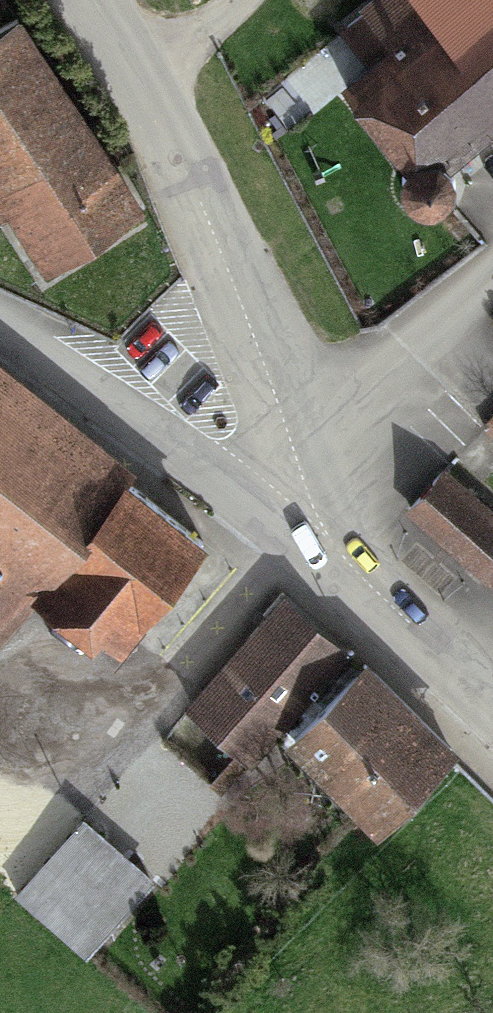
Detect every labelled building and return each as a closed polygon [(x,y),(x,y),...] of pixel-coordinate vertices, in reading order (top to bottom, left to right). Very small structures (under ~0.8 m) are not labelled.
[(379,8),(401,33),(354,73),(459,196),(492,167),(492,0),(389,0),(379,8)] [(34,9),(0,31),(0,216),(18,204),(62,270),(164,202),(34,9)] [(0,366),(0,640),(47,579),(139,650),(225,539),(0,366)] [(446,480),(415,516),(492,582),(492,519),(446,480)] [(299,740),(369,659),(287,587),(194,701),(276,767),(299,740)] [(478,753),(369,659),(299,740),(408,834),(478,753)] [(150,885),(84,827),(19,900),(85,958),(150,885)]
